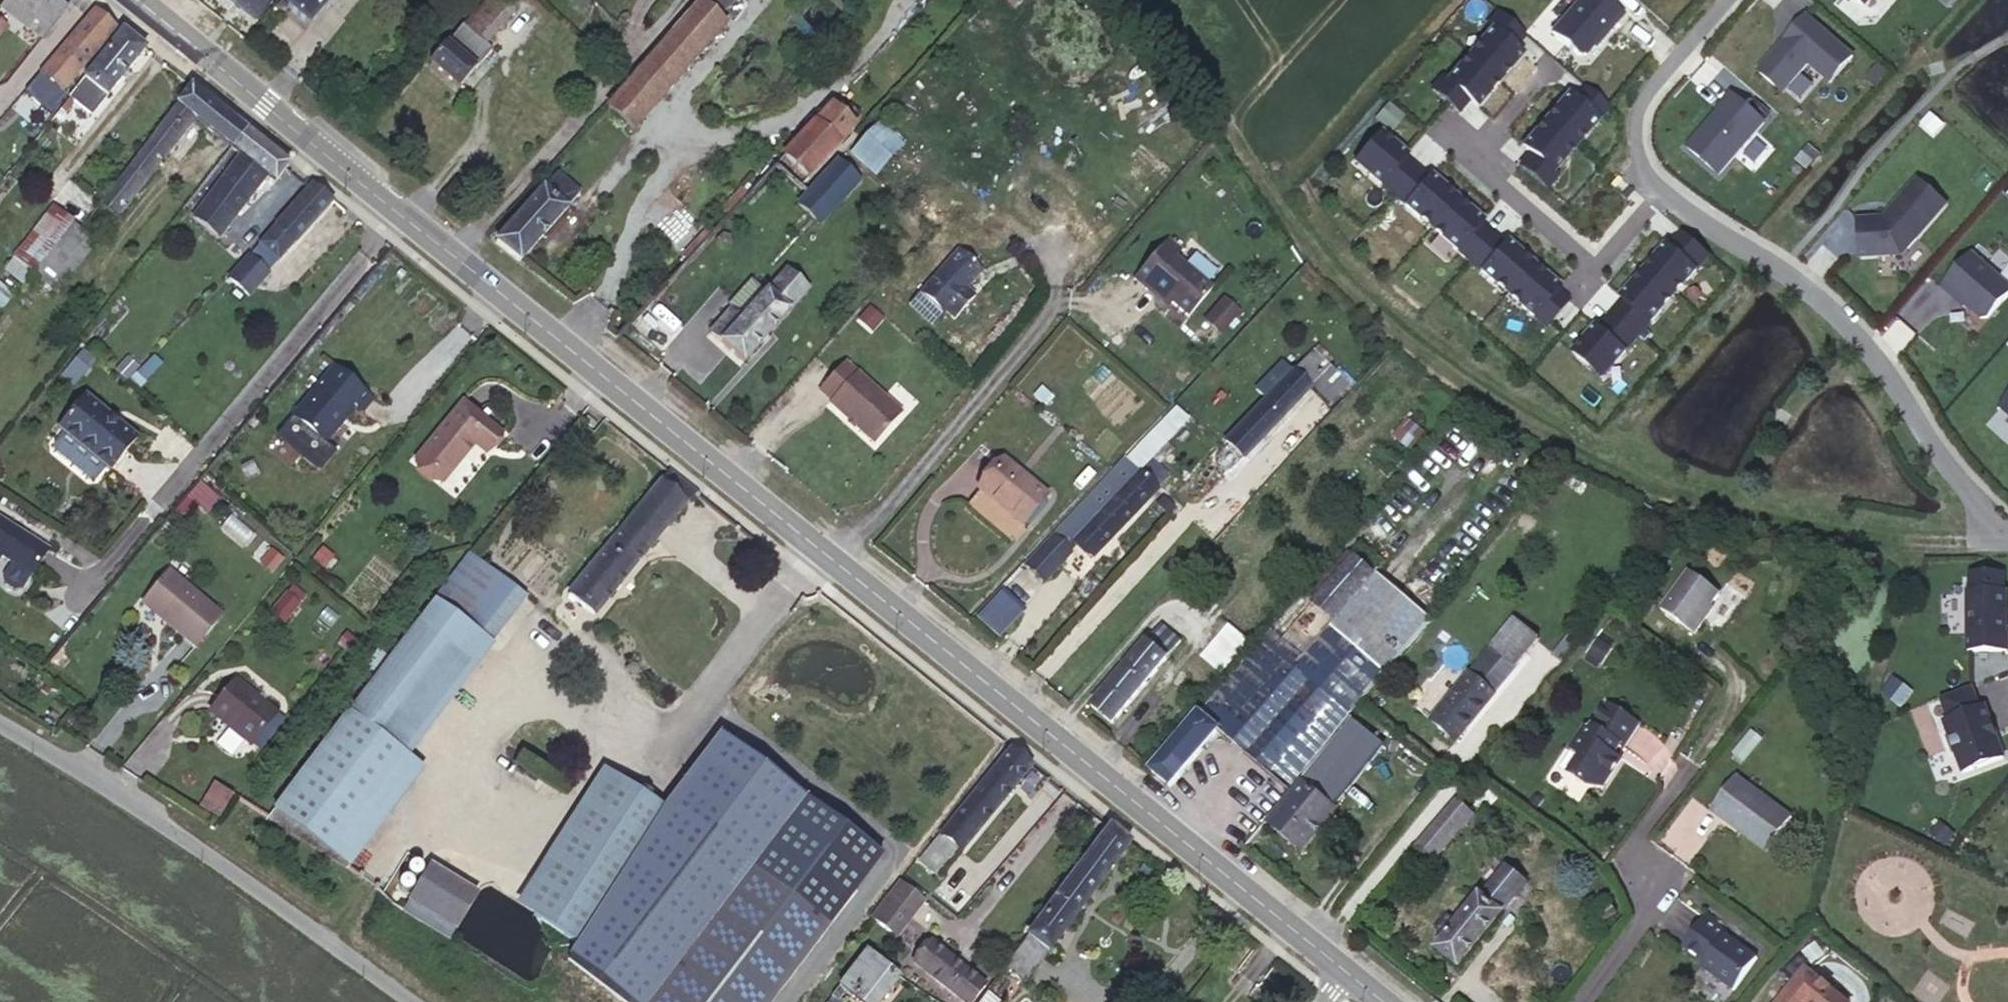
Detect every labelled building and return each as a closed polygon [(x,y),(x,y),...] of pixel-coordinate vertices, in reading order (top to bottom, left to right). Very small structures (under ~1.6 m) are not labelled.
[(5,3),(24,18),(24,25),(38,35),(44,34),(72,0),(7,0),(5,3)] [(257,21),(273,0),(229,0),(257,21)] [(331,0),(293,0),(287,7),(308,26),(331,0)] [(503,0),(488,0),(464,27),(461,25),(429,62),(459,88),(491,51),(484,45),(514,10),(503,0)] [(724,11),(733,0),(711,0),(724,11)] [(1606,0),(1577,0),(1553,30),(1582,57),(1624,14),(1606,0)] [(725,24),(700,2),(607,108),(633,130),(725,24)] [(109,35),(110,35),(114,30),(93,11),(24,93),(50,115),(65,95),(62,92),(105,41),(109,35)] [(1527,35),(1499,11),(1488,24),(1492,28),(1493,28),(1516,47),(1527,35)] [(1808,16),(1763,68),(1787,96),(1810,66),(1835,83),(1854,56),(1808,16)] [(1500,81),(1524,54),(1516,47),(1493,28),(1492,28),(1470,55),(1500,81)] [(91,115),(144,49),(145,49),(122,31),(116,39),(110,46),(69,98),(72,100),(91,115)] [(110,46),(116,39),(110,35),(109,35),(105,41),(110,46)] [(1499,80),(1470,55),(1448,80),(1448,81),(1470,101),(1478,107),(1500,81),(1499,80)] [(1448,80),(1444,76),(1433,89),(1460,113),(1470,101),(1448,81),(1448,80)] [(232,150),(246,132),(190,86),(154,133),(154,134),(98,206),(117,218),(194,119),(232,150)] [(1765,123),(1729,90),(1689,149),(1720,174),(1765,123)] [(1600,120),(1570,94),(1546,121),(1576,147),(1600,120)] [(71,106),(72,100),(69,98),(60,110),(65,114),(71,106)] [(853,130),(828,106),(783,156),(808,179),(853,130)] [(1576,147),(1546,121),(1524,147),(1530,153),(1554,173),(1554,172),(1576,147)] [(878,122),(851,151),(872,171),(900,142),(878,122)] [(275,182),(289,165),(246,132),(232,150),(240,156),(212,192),(236,212),(237,213),(266,175),(275,182)] [(1409,155),(1382,132),(1356,162),(1383,186),(1407,158),(1409,155)] [(1554,173),(1530,153),(1519,165),(1547,189),(1559,176),(1554,172),(1554,173)] [(1417,168),(1407,158),(1383,186),(1393,195),(1417,168)] [(855,183),(835,163),(797,205),(818,225),(855,183)] [(1429,178),(1417,168),(1393,195),(1405,205),(1429,178)] [(495,242),(519,262),(567,208),(567,207),(580,193),(557,173),(544,187),(495,242)] [(1458,198),(1432,175),(1429,178),(1405,205),(1432,228),(1458,198)] [(1855,256),(1903,258),(1950,207),(1915,175),(1882,212),(1855,213),(1855,256)] [(295,243),(333,200),(313,185),(259,244),(278,261),(294,243),(295,243)] [(218,236),(236,212),(212,192),(193,217),(218,236)] [(1485,221),(1458,198),(1432,228),(1458,251),(1482,224),(1485,221)] [(27,242),(46,257),(74,223),(54,207),(27,242)] [(46,257),(33,274),(55,292),(96,242),(74,223),(46,257)] [(1493,234),(1482,224),(1458,251),(1469,261),(1493,234)] [(1711,255),(1684,232),(1671,246),(1699,270),(1711,255)] [(1505,244),(1493,234),(1469,261),(1481,271),(1505,244)] [(1181,251),(1167,240),(1133,279),(1147,291),(1151,287),(1172,305),(1188,319),(1212,290),(1174,258),(1181,251)] [(1534,264),(1508,241),(1505,244),(1481,271),(1507,294),(1534,264)] [(14,258),(33,274),(46,257),(27,242),(13,258),(14,258)] [(1668,244),(1646,270),(1676,296),(1699,270),(1668,244)] [(982,271),(959,251),(920,294),(943,314),(945,312),(954,320),(975,297),(965,289),(982,271)] [(1940,283),(1985,322),(2007,297),(2007,284),(1975,254),(1940,283)] [(249,255),(229,278),(249,295),(268,273),(249,255)] [(5,269),(25,284),(33,274),(14,258),(5,269)] [(1560,287),(1534,264),(1507,294),(1534,317),(1558,290),(1560,287)] [(1646,270),(1622,297),(1625,299),(1653,323),(1676,296),(1646,270)] [(806,292),(784,272),(742,319),(731,308),(710,332),(742,362),(806,292)] [(1151,287),(1147,291),(1168,309),(1172,305),(1151,287)] [(1570,301),(1558,290),(1534,317),(1546,328),(1570,301)] [(1240,314),(1224,299),(1206,321),(1222,334),(1240,314)] [(1653,323),(1625,299),(1613,313),(1640,337),(1653,323)] [(869,307),(859,318),(872,330),(882,318),(869,307)] [(1640,337),(1613,313),(1601,327),(1628,351),(1640,337)] [(1601,327),(1598,325),(1574,352),(1605,378),(1628,351),(1601,327)] [(1311,350),(1293,369),(1279,383),(1269,374),(1255,389),(1265,398),(1225,441),(1243,458),(1311,386),(1328,402),(1347,384),(1311,350)] [(81,351),(69,365),(82,376),(94,361),(81,351)] [(155,356),(138,373),(146,381),(163,364),(155,356)] [(1279,383),(1293,369),(1282,358),(1269,374),(1279,383)] [(900,413),(843,361),(817,390),(830,400),(828,402),(874,443),(900,413)] [(354,407),(358,410),(370,397),(334,367),(292,416),(324,443),(354,407)] [(99,461),(110,470),(137,437),(86,396),(59,429),(64,433),(99,461)] [(2000,406),(2007,413),(2007,398),(2000,406)] [(501,433),(463,401),(415,460),(442,483),(480,436),(492,445),(501,433)] [(324,443),(292,416),(276,436),(318,472),(335,452),(324,443)] [(1425,432),(1408,418),(1394,437),(1411,450),(1425,432)] [(99,461),(64,433),(54,445),(56,452),(80,472),(89,473),(99,461)] [(1157,489),(1125,458),(1106,479),(1108,481),(1070,521),(1067,519),(1025,566),(1044,582),(1070,552),(1065,547),(1073,538),(1092,556),(1157,489)] [(1046,495),(1002,460),(979,489),(1022,524),(1046,495)] [(693,504),(698,496),(668,471),(667,473),(568,595),(595,615),(688,499),(693,504)] [(0,519),(0,557),(1,556),(31,575),(48,549),(0,519)] [(1262,641),(1152,769),(1171,786),(1219,730),(1238,746),(1275,702),(1300,723),(1262,767),(1289,790),(1311,764),(1307,760),(1323,742),(1326,744),(1350,717),(1349,716),(1384,674),(1330,626),(1384,564),(1362,547),(1354,556),(1282,639),(1273,650),(1262,641)] [(1276,634),(1282,639),(1354,556),(1348,551),(1276,634)] [(469,553),(434,599),(473,630),(456,653),(470,664),(472,665),(524,597),(469,553)] [(195,647),(222,615),(169,571),(145,600),(172,622),(169,625),(195,647)] [(1719,594),(1689,571),(1661,609),(1694,634),(1705,620),(1702,618),(1719,594)] [(1966,585),(1966,647),(2007,648),(2007,638),(2007,586),(1966,585)] [(1000,586),(974,613),(997,635),(1023,608),(1000,586)] [(269,610),(284,621),(298,601),(283,590),(269,610)] [(473,630),(434,599),(416,622),(456,653),(473,630)] [(1539,638),(1516,619),(1431,720),(1455,740),(1515,669),(1515,668),(1539,638)] [(456,653),(416,622),(349,712),(403,752),(470,664),(456,653)] [(1181,640),(1161,624),(1146,641),(1092,706),(1113,724),(1167,659),(1167,658),(1181,640)] [(276,714),(235,679),(210,711),(251,745),(276,714)] [(1975,691),(1943,702),(1950,720),(1945,722),(1950,737),(1947,738),(1953,755),(1956,754),(1964,774),(2005,758),(1985,707),(1981,709),(1975,691)] [(1275,702),(1238,746),(1262,767),(1300,723),(1275,702)] [(1623,747),(1639,724),(1608,703),(1590,730),(1585,727),(1569,750),(1584,760),(1573,777),(1588,788),(1603,787),(1622,760),(1614,755),(1620,745),(1623,747)] [(403,752),(349,712),(267,818),(348,869),(425,769),(403,752)] [(1371,740),(1350,723),(1303,781),(1302,781),(1268,823),(1302,851),(1337,809),(1324,799),(1371,740)] [(1011,747),(1010,749),(918,862),(939,878),(1031,766),(1032,765),(1011,747)] [(1792,818),(1736,776),(1710,810),(1766,852),(1792,818)] [(217,814),(230,795),(213,784),(201,804),(217,814)] [(590,922),(662,809),(624,785),(540,919),(577,943),(590,922)] [(1455,801),(1415,849),(1432,863),(1473,816),(1455,801)] [(706,836),(662,809),(590,922),(634,949),(706,836)] [(1024,981),(1128,843),(1108,827),(1004,966),(1024,981)] [(628,1001),(770,1001),(828,928),(734,855),(623,998),(628,1001)] [(1506,866),(1481,897),(1501,913),(1526,882),(1506,866)] [(476,895),(430,867),(410,901),(457,928),(476,895)] [(923,901),(899,882),(872,918),(892,933),(909,911),(913,914),(923,901)] [(1501,913),(1481,897),(1480,896),(1458,924),(1448,916),(1437,930),(1447,937),(1437,951),(1458,968),(1502,914),(1501,913)] [(1704,918),(1682,947),(1704,963),(1700,967),(1733,991),(1756,960),(1724,937),(1726,934),(1704,918)] [(984,985),(930,941),(914,962),(964,1001),(970,1001),(984,985)] [(845,990),(858,1001),(879,1001),(899,977),(866,950),(839,986),(845,990)] [(1805,969),(1778,1001),(1846,1001),(1805,969)] [(838,1001),(845,990),(839,986),(827,1001),(840,1001),(838,1001)] [(986,991),(977,1001),(997,1001),(998,1000),(986,991)]
